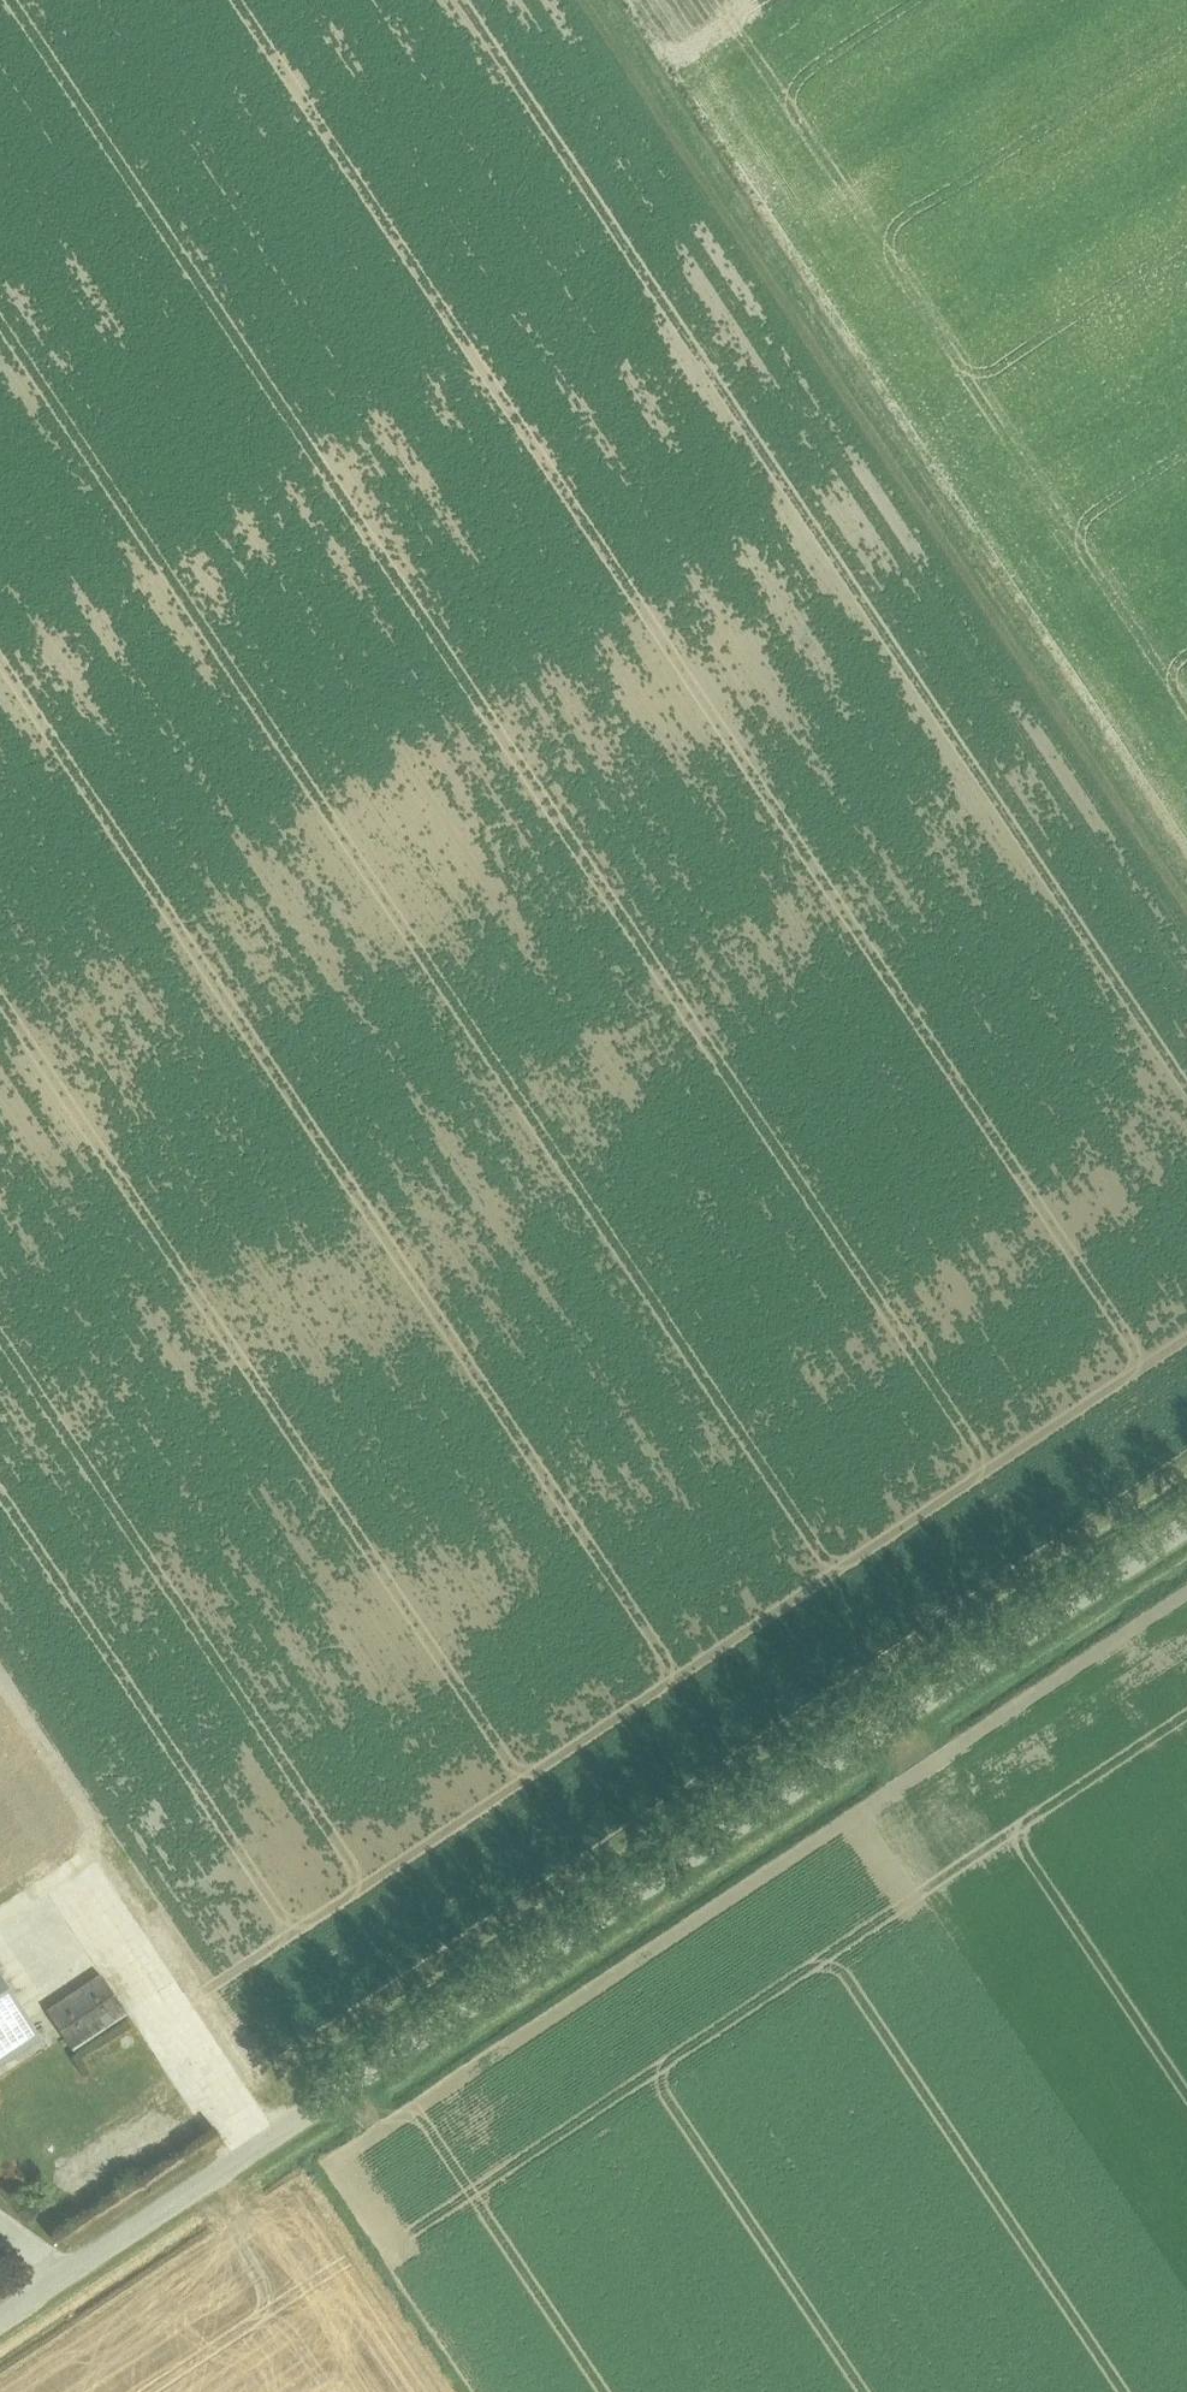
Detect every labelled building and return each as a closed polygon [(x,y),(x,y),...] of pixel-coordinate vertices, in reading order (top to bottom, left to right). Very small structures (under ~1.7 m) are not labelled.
[(72,2050),(126,2014),(100,1974),(46,2010),(72,2050)] [(41,2038),(0,1976),(0,2065),(41,2038)]
